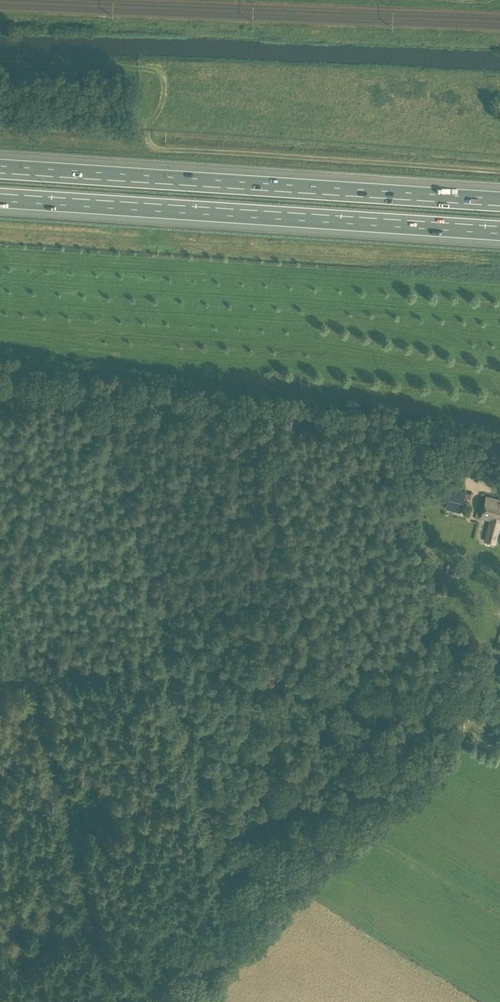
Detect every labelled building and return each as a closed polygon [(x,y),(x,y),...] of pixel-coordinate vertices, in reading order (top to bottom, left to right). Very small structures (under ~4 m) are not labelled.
[(463,499),(459,498),(449,495),(446,507),(460,511),(463,499)] [(486,496),(481,516),(490,519),(485,539),(494,542),(499,521),(499,522),(499,499),(486,496)]
